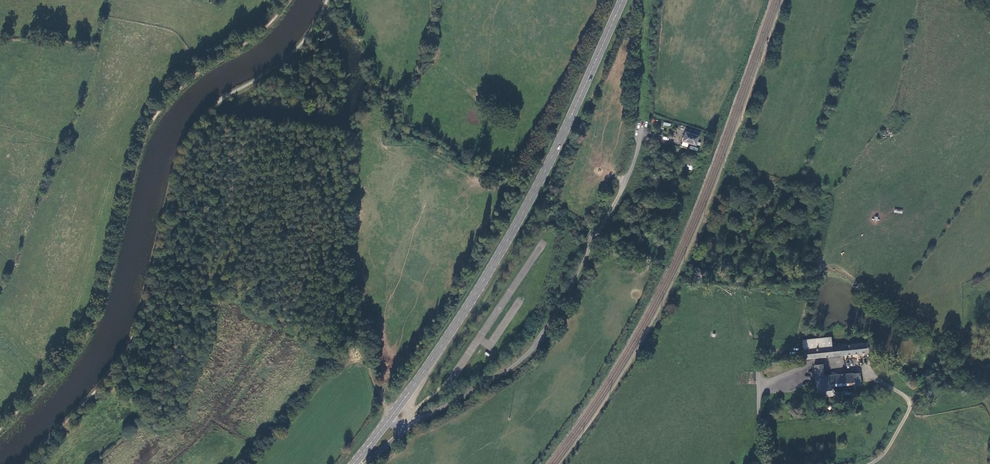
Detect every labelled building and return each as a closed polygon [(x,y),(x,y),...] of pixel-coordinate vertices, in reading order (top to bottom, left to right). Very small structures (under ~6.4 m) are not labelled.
[(700,136),(686,132),(683,142),(697,146),(700,136)] [(803,351),(833,348),(832,337),(803,340),(803,351)] [(850,346),(840,347),(841,356),(868,353),(867,343),(850,345),(850,346)] [(840,347),(833,348),(834,356),(841,356),(840,347)] [(833,348),(803,351),(805,360),(834,356),(833,348)] [(817,398),(856,394),(855,387),(854,374),(826,377),(824,365),(814,366),(816,382),(817,398)] [(854,374),(855,387),(862,386),(861,374),(854,374)]
